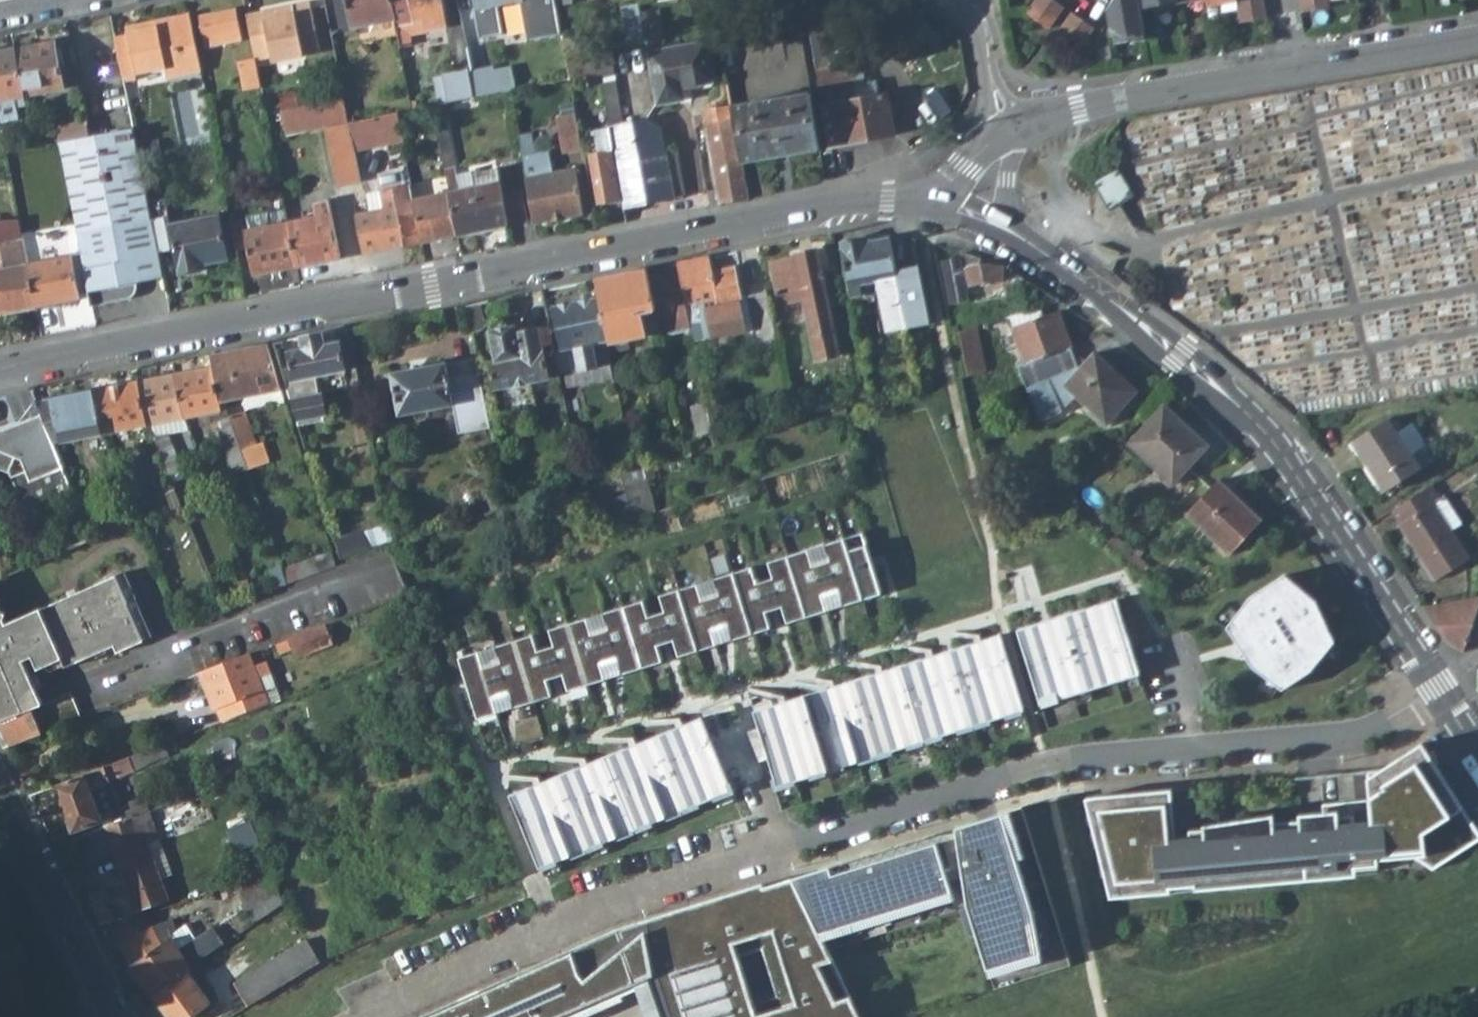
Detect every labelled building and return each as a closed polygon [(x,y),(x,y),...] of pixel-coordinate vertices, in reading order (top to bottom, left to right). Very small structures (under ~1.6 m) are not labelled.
[(392,0),(334,0),(336,7),(347,6),(352,29),(389,22),(396,20),(392,0)] [(396,20),(401,46),(401,47),(413,45),(412,35),(427,32),(425,21),(417,22),(413,5),(416,1),(416,0),(392,0),(396,20)] [(425,21),(427,32),(448,28),(442,0),(416,0),(416,1),(413,5),(417,22),(425,21)] [(482,37),(502,33),(497,7),(520,2),(527,40),(562,34),(556,0),(475,0),(482,37)] [(1047,29),(1061,6),(1052,0),(1035,0),(1025,13),(1047,29)] [(1138,9),(1145,8),(1175,3),(1193,0),(1113,0),(1107,8),(1110,26),(1112,44),(1143,39),(1142,34),(1141,25),(1138,9)] [(1206,6),(1235,1),(1239,22),(1265,18),(1262,0),(1205,0),(1206,6)] [(1301,12),(1328,8),(1326,0),(1299,0),(1301,12)] [(295,4),(296,10),(305,8),(311,7),(310,1),(295,4)] [(263,19),(248,22),(255,55),(256,58),(319,45),(311,7),(305,8),(296,10),(295,4),(261,11),(263,19)] [(639,4),(622,7),(629,44),(645,41),(639,4)] [(352,29),(347,6),(336,7),(340,31),(352,29)] [(807,14),(830,148),(893,136),(887,96),(878,97),(856,101),(854,85),(839,8),(807,14)] [(240,29),(236,9),(201,16),(207,46),(226,43),(224,32),(240,29)] [(263,19),(261,11),(247,14),(248,22),(263,19)] [(1077,50),(1092,28),(1070,13),(1055,34),(1077,50)] [(168,77),(202,71),(191,15),(157,21),(158,28),(129,33),(115,35),(123,75),(137,73),(166,67),(168,77)] [(389,22),(394,47),(401,46),(396,20),(389,22)] [(157,21),(128,26),(129,33),(158,28),(157,21)] [(242,39),(240,29),(224,32),(226,43),(242,39)] [(65,87),(56,41),(16,48),(26,95),(65,87)] [(712,80),(705,41),(649,52),(658,100),(682,96),(680,86),(712,80)] [(609,47),(565,55),(570,81),(599,76),(602,91),(616,87),(609,47)] [(1,122),(21,118),(19,107),(28,105),(26,95),(16,48),(0,51),(0,115),(1,122)] [(246,90),(262,87),(256,58),(255,55),(239,58),(246,90)] [(499,93),(493,67),(468,72),(474,98),(486,96),(499,93)] [(468,72),(441,77),(446,98),(439,100),(441,105),(447,103),(474,98),(468,72)] [(878,97),(874,81),(854,85),(856,101),(878,97)] [(602,91),(609,129),(624,126),(616,87),(602,91)] [(820,149),(810,93),(733,107),(735,114),(743,162),(820,149)] [(344,97),(283,109),(288,134),(326,127),(349,122),(348,116),(344,97)] [(702,108),(704,120),(735,114),(733,107),(732,102),(702,108)] [(567,118),(577,116),(575,106),(565,108),(567,118)] [(392,133),(401,131),(398,113),(389,114),(392,133)] [(392,133),(389,114),(378,117),(381,135),(392,133)] [(750,199),(743,162),(735,114),(704,120),(719,205),(745,200),(750,199)] [(567,118),(556,120),(562,152),(583,148),(577,116),(567,118)] [(350,128),(353,140),(381,135),(378,117),(353,122),(354,127),(350,128)] [(624,126),(609,129),(622,201),(624,208),(685,196),(677,155),(666,156),(659,120),(624,126)] [(350,128),(354,127),(353,122),(349,122),(326,127),(338,184),(360,180),(353,140),(350,128)] [(61,143),(78,140),(90,138),(87,123),(59,129),(61,143)] [(451,191),(460,234),(510,225),(509,222),(504,192),(499,167),(493,168),(494,173),(479,175),(478,171),(458,175),(448,125),(437,127),(451,191)] [(164,278),(160,254),(153,220),(149,202),(141,163),(134,128),(90,138),(78,140),(61,143),(85,267),(84,268),(92,307),(127,300),(135,297),(138,292),(137,283),(164,278)] [(609,129),(595,131),(599,152),(590,154),(599,205),(622,201),(609,129)] [(534,154),(530,133),(519,135),(522,156),(534,154)] [(552,172),(548,151),(534,154),(522,156),(526,177),(552,172)] [(582,214),(573,169),(552,172),(526,177),(525,178),(534,222),(536,222),(582,214)] [(1114,169),(1093,184),(1102,197),(1110,209),(1118,204),(1132,195),(1114,169)] [(411,186),(382,192),(386,208),(371,211),(358,214),(365,253),(422,241),(414,199),(411,186)] [(504,192),(509,222),(527,219),(521,189),(504,192)] [(422,241),(460,234),(451,191),(414,199),(422,241)] [(371,211),(386,208),(382,192),(368,195),(371,211)] [(149,202),(153,220),(170,216),(167,198),(149,202)] [(289,222),(298,266),(342,257),(331,200),(315,203),(318,216),(304,219),(289,222)] [(273,216),(275,225),(289,222),(287,208),(272,212),(273,216)] [(229,259),(220,215),(172,225),(170,216),(153,220),(160,254),(177,251),(182,275),(204,270),(203,264),(229,259)] [(246,221),(246,219),(231,221),(237,250),(250,247),(255,274),(298,266),(289,222),(275,225),(273,216),(246,221)] [(2,240),(7,267),(0,268),(0,315),(38,308),(29,263),(26,250),(24,235),(2,240)] [(863,295),(861,285),(878,280),(885,279),(888,295),(881,296),(889,334),(910,330),(904,302),(895,255),(891,237),(864,244),(863,239),(843,244),(842,246),(853,298),(863,295)] [(35,262),(33,249),(26,250),(29,263),(35,262)] [(773,264),(782,305),(806,300),(819,361),(842,357),(819,250),(797,255),(798,259),(773,264)] [(29,263),(38,308),(81,299),(72,255),(35,262),(29,263)] [(711,257),(680,263),(682,271),(691,314),(694,330),(696,341),(748,330),(741,298),(736,268),(715,273),(711,257)] [(601,297),(610,341),(610,345),(647,337),(647,335),(643,314),(658,311),(651,278),(649,269),(597,279),(601,297)] [(691,314),(682,271),(651,278),(658,311),(662,332),(663,335),(673,333),(668,310),(682,307),(683,315),(691,314)] [(757,328),(750,296),(741,298),(748,330),(757,328)] [(608,342),(610,341),(601,297),(554,307),(563,351),(577,349),(581,371),(613,365),(608,342)] [(483,302),(469,304),(475,332),(486,330),(488,326),(483,302)] [(668,310),(673,333),(694,330),(691,314),(683,315),(682,307),(668,310)] [(1010,325),(1044,316),(1041,308),(1007,318),(1010,325)] [(658,311),(643,314),(647,335),(662,332),(658,311)] [(1026,366),(1073,349),(1072,347),(1060,312),(1044,316),(1010,325),(1011,328),(1013,328),(1025,365),(1026,366)] [(1010,325),(1007,318),(987,325),(990,334),(1006,328),(1006,326),(1010,325)] [(491,363),(497,390),(512,386),(519,385),(520,392),(521,397),(536,393),(534,382),(546,380),(561,377),(561,375),(560,370),(559,365),(551,327),(520,334),(518,326),(493,332),(498,361),(491,363)] [(357,359),(351,328),(339,330),(341,343),(327,345),(324,333),(303,337),(306,350),(291,353),(294,366),(282,369),(300,426),(327,420),(326,415),(327,415),(322,393),(321,393),(317,377),(347,371),(346,361),(357,359)] [(977,328),(960,333),(969,379),(986,373),(977,328)] [(277,370),(269,343),(211,355),(213,363),(226,401),(282,389),(277,370)] [(1042,422),(1064,413),(1080,397),(1111,426),(1141,394),(1101,356),(1084,372),(1079,367),(1073,349),(1026,366),(1025,365),(1019,366),(1042,422)] [(479,355),(393,373),(402,415),(457,404),(488,397),(479,355)] [(213,367),(220,403),(227,402),(226,401),(213,363),(213,367)] [(177,374),(186,419),(201,416),(211,414),(214,424),(218,423),(230,456),(244,451),(243,450),(231,417),(229,410),(221,412),(220,403),(213,367),(177,374)] [(96,390),(104,434),(149,425),(141,381),(114,386),(112,374),(93,378),(96,390)] [(187,419),(186,419),(177,374),(141,381),(149,425),(149,426),(173,484),(187,480),(173,434),(191,431),(187,419)] [(561,377),(565,391),(574,389),(571,374),(561,375),(561,377)] [(520,392),(519,385),(512,386),(513,394),(520,392)] [(55,444),(104,434),(96,390),(39,401),(44,413),(55,444)] [(493,420),(488,397),(457,404),(462,427),(493,420)] [(734,442),(724,398),(709,402),(718,448),(734,442)] [(1211,448),(1168,408),(1132,446),(1175,486),(1211,448)] [(231,417),(243,450),(261,443),(250,411),(231,417)] [(55,444),(44,413),(25,420),(26,425),(0,435),(0,471),(15,477),(31,513),(73,490),(65,468),(55,444)] [(214,424),(211,414),(201,416),(203,426),(214,424)] [(1354,441),(1387,490),(1421,468),(1397,431),(1389,417),(1354,441)] [(1397,431),(1421,468),(1438,457),(1414,421),(1397,431)] [(250,469),(269,462),(263,442),(261,443),(243,450),(244,451),(250,469)] [(230,456),(236,473),(250,469),(244,451),(230,456)] [(662,477),(659,464),(645,467),(649,480),(662,477)] [(656,512),(648,481),(625,487),(635,518),(656,512)] [(1221,482),(1191,516),(1235,556),(1266,522),(1221,482)] [(1400,523),(1436,579),(1469,559),(1451,532),(1463,524),(1444,494),(1438,497),(1430,486),(1395,508),(1403,521),(1400,523)] [(136,494),(133,489),(127,491),(130,497),(136,494)] [(336,544),(341,560),(369,552),(364,535),(336,544)] [(887,610),(867,546),(465,671),(485,735),(887,610)] [(316,575),(311,561),(284,570),(289,585),(316,575)] [(284,570),(272,574),(278,589),(289,585),(284,570)] [(143,575),(10,628),(8,622),(12,616),(5,617),(0,606),(0,661),(4,670),(0,671),(0,723),(34,710),(46,733),(83,719),(75,695),(45,706),(40,692),(46,690),(40,677),(44,675),(44,673),(68,664),(71,671),(112,656),(109,650),(118,647),(120,653),(130,649),(133,656),(169,643),(153,604),(155,603),(143,575)] [(1336,642),(1317,601),(1287,575),(1252,598),(1229,628),(1255,668),(1285,690),(1313,671),(1336,642)] [(408,610),(417,606),(414,598),(411,592),(402,596),(408,610)] [(1423,608),(1447,645),(1464,652),(1477,614),(1477,598),(1423,608)] [(1118,600),(1020,630),(1043,705),(1141,675),(1118,600)] [(329,624),(270,646),(283,675),(341,653),(329,624)] [(1003,635),(757,710),(764,733),(772,757),(781,786),(1026,710),(1003,635)] [(218,687),(225,705),(216,708),(221,722),(272,702),(253,653),(202,673),(209,690),(218,687)] [(209,690),(216,708),(225,705),(218,687),(209,690)] [(6,748),(46,733),(34,710),(0,723),(0,736),(6,748)] [(733,789),(703,717),(512,795),(541,867),(733,789)] [(772,757),(764,733),(754,737),(764,760),(772,757)] [(166,743),(132,756),(137,770),(148,766),(147,763),(170,754),(166,743)] [(1423,743),(1381,770),(1368,771),(1371,804),(1364,808),(1353,809),(1352,801),(1322,803),(1323,818),(1325,836),(1303,838),(1301,820),(1190,830),(1190,836),(1177,837),(1172,789),(1096,796),(1072,802),(1096,900),(1342,878),(1341,869),(1364,867),(1363,855),(1399,852),(1435,869),(1477,841),(1477,828),(1423,743)] [(132,756),(57,784),(75,832),(106,822),(94,789),(105,785),(138,772),(137,770),(132,756)] [(119,825),(114,810),(105,785),(94,789),(106,822),(108,827),(109,828),(119,825)] [(180,803),(178,804),(183,817),(199,811),(195,798),(180,803)] [(119,825),(152,813),(147,799),(114,810),(119,825)] [(109,828),(139,912),(172,900),(164,879),(152,846),(148,848),(141,832),(156,827),(183,817),(178,804),(152,813),(119,825),(109,828)] [(1024,807),(795,877),(830,950),(971,907),(997,989),(1073,966),(1024,807)] [(1301,820),(1303,838),(1325,836),(1323,818),(1301,820)] [(156,827),(141,832),(148,848),(152,846),(164,879),(174,876),(156,827)] [(287,904),(273,871),(236,884),(256,925),(287,904)] [(854,1001),(830,950),(795,877),(620,931),(639,988),(648,983),(651,991),(659,1016),(829,1016),(825,1009),(854,1001)] [(226,945),(205,914),(171,920),(153,926),(146,929),(124,941),(135,962),(132,965),(151,995),(155,993),(190,969),(226,945)] [(651,991),(648,983),(639,988),(620,931),(575,951),(550,962),(496,986),(507,1009),(510,1016),(574,1016),(578,1015),(578,1016),(659,1016),(651,991)] [(322,961),(309,939),(236,984),(249,1005),(322,961)] [(190,969),(155,993),(172,1016),(191,1016),(212,1002),(190,969)] [(496,986),(427,1016),(510,1016),(507,1009),(496,986)] [(854,1001),(825,1009),(829,1016),(862,1016),(854,1001)]
